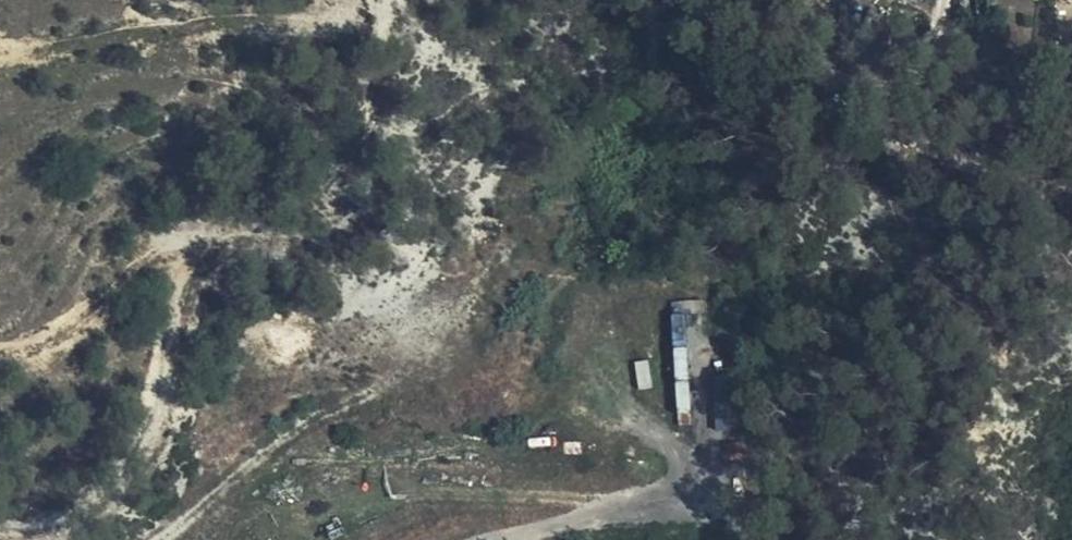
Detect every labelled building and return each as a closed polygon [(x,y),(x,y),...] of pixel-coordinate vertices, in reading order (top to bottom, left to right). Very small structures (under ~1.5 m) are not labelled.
[(671,312),(674,377),(688,376),(685,312),(671,312)]
